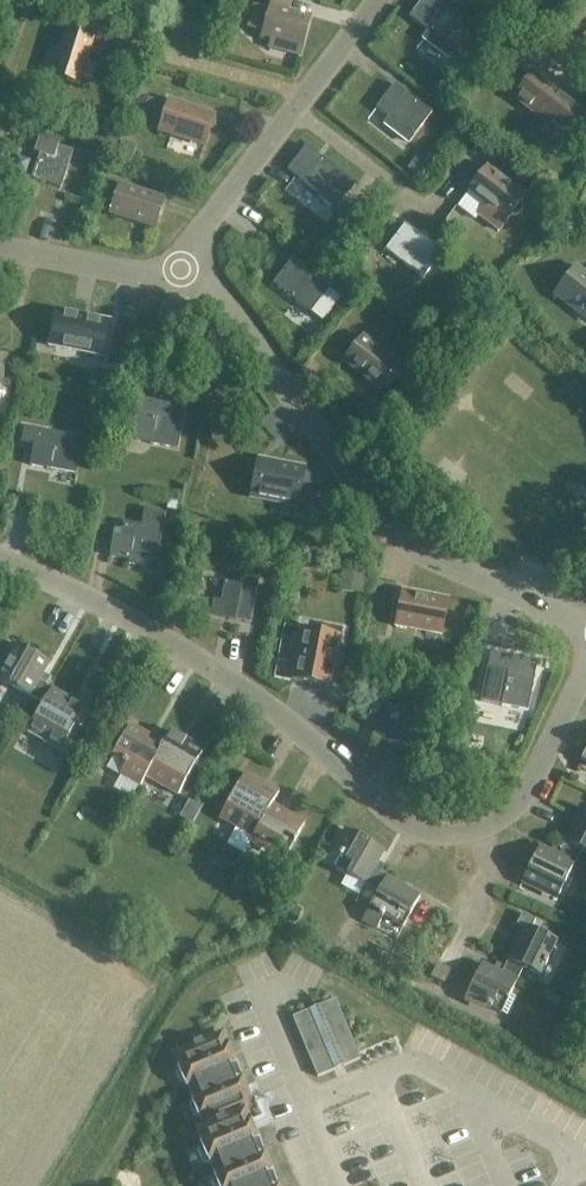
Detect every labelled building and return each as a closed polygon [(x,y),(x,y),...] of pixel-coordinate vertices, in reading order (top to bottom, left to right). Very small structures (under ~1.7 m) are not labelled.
[(310,18),(283,11),(286,0),(272,0),(262,36),(269,38),(266,49),(299,58),(310,18)] [(465,22),(435,0),(422,0),(408,18),(463,60),(482,35),(465,22)] [(79,85),(93,39),(65,30),(50,76),(79,85)] [(566,138),(585,114),(533,74),(515,98),(566,138)] [(413,137),(432,113),(394,84),(375,108),(413,137)] [(204,146),(214,117),(169,102),(159,131),(204,146)] [(60,189),(73,151),(58,146),(60,139),(40,133),(34,152),(39,154),(31,179),(60,189)] [(287,171),(318,195),(317,197),(335,211),(355,185),(306,147),(287,171)] [(472,181),(473,186),(468,192),(506,221),(524,197),(507,183),(514,173),(495,158),(482,174),(478,174),(474,177),(472,181)] [(155,229),(164,200),(119,185),(110,214),(155,229)] [(423,279),(441,255),(404,226),(385,250),(423,279)] [(310,314),(329,290),(291,261),(272,285),(310,314)] [(583,272),(573,284),(567,280),(555,296),(571,309),(574,304),(585,313),(585,274),(583,272)] [(104,353),(109,323),(69,315),(69,319),(55,316),(49,346),(64,349),(65,345),(83,349),(82,354),(99,357),(100,352),(104,353)] [(382,391),(400,367),(363,338),(344,362),(382,391)] [(185,413),(174,411),(175,406),(133,398),(130,415),(136,417),(132,435),(151,439),(150,444),(177,450),(185,413)] [(34,441),(34,445),(30,466),(76,475),(83,438),(24,427),(22,438),(34,441)] [(257,461),(250,497),(296,506),(294,516),(312,520),(315,504),(317,490),(301,487),(303,475),(304,470),(293,468),(257,461)] [(144,509),(140,526),(123,522),(120,538),(113,537),(109,557),(129,561),(128,564),(143,567),(145,558),(156,561),(165,513),(144,509)] [(250,624),(259,580),(243,577),(241,585),(224,582),(221,601),(213,600),(210,616),(250,624)] [(442,630),(447,604),(448,599),(406,591),(403,607),(398,606),(394,627),(415,631),(416,625),(442,630)] [(300,629),(294,664),(291,680),(331,688),(341,637),(300,629)] [(37,701),(45,685),(39,682),(50,663),(17,645),(12,643),(1,662),(6,665),(4,669),(5,669),(0,679),(0,680),(37,701)] [(487,668),(480,702),(527,711),(536,667),(525,665),(526,660),(494,653),(491,669),(487,668)] [(43,704),(34,720),(27,732),(61,751),(85,708),(45,685),(37,701),(43,704)] [(97,693),(90,704),(102,711),(108,700),(97,693)] [(413,747),(422,703),(406,700),(404,709),(387,705),(383,724),(376,723),(373,739),(413,747)] [(145,776),(153,762),(163,744),(163,743),(130,725),(112,756),(125,763),(118,775),(139,787),(145,776)] [(163,744),(153,762),(145,776),(178,795),(204,750),(170,731),(163,743),(163,744)] [(271,804),(272,805),(279,792),(245,773),(219,819),(252,837),(271,804)] [(304,823),(272,805),(271,804),(252,837),(250,842),(276,856),(280,850),(287,854),(304,823)] [(562,849),(577,857),(581,850),(585,853),(585,810),(582,807),(562,849)] [(384,852),(353,834),(345,830),(331,854),(340,858),(334,868),(371,889),(380,874),(374,870),(384,852)] [(577,857),(562,849),(558,855),(539,846),(524,878),(559,895),(577,857)] [(380,874),(371,889),(378,892),(362,921),(376,929),(383,916),(403,927),(420,896),(380,874)] [(523,928),(504,967),(520,974),(523,968),(539,976),(556,941),(531,929),(535,920),(522,913),(516,925),(523,928)] [(520,974),(504,967),(501,973),(482,964),(466,996),(501,1013),(501,1012),(506,1015),(515,998),(510,995),(520,974)] [(444,982),(449,970),(437,965),(432,977),(444,982)] [(335,999),(292,1017),(317,1077),(360,1059),(335,999)] [(188,1086),(190,1092),(233,1074),(217,1036),(174,1054),(179,1065),(175,1073),(180,1083),(188,1086)] [(248,1111),(233,1074),(190,1092),(192,1098),(189,1106),(193,1116),(201,1119),(205,1128),(248,1111)] [(248,1111),(205,1128),(196,1132),(201,1143),(198,1151),(202,1161),(210,1164),(212,1170),(255,1152),(240,1116),(248,1112),(248,1111)] [(269,1185),(255,1152),(212,1170),(215,1176),(212,1184),(212,1185),(266,1185),(269,1185)]
